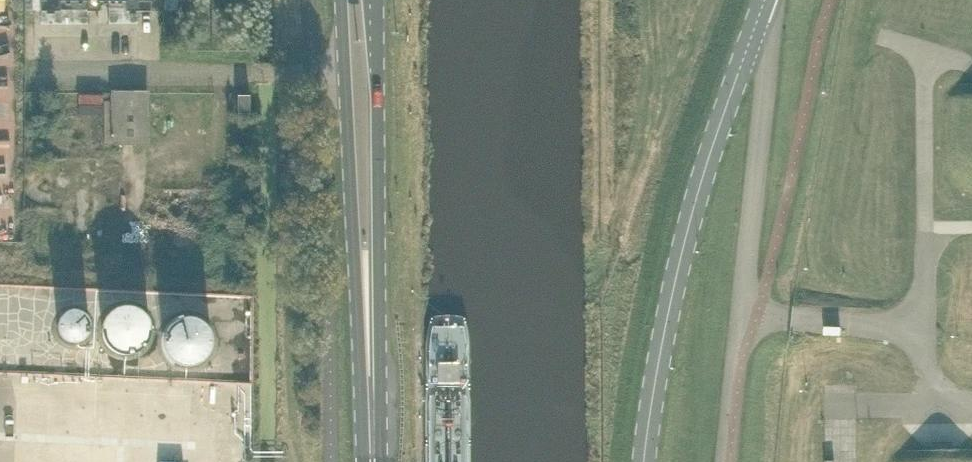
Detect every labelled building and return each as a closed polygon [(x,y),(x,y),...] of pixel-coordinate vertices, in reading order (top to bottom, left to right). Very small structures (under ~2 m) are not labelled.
[(41,11),(61,11),(61,1),(88,1),(88,17),(89,17),(89,9),(98,9),(98,17),(99,17),(99,1),(127,1),(127,11),(151,11),(151,1),(139,1),(139,0),(41,0),(41,11)] [(176,26),(176,18),(168,18),(168,26),(176,26)] [(114,101),(105,101),(105,143),(147,142),(147,93),(114,93),(114,101)] [(249,96),(250,96),(250,95),(238,96),(239,96),(239,113),(238,113),(238,114),(250,114),(250,113),(249,113),(249,96)] [(102,320),(101,328),(103,335),(107,342),(112,347),(119,350),(127,351),(134,349),(141,345),(146,338),(149,330),(149,322),(146,315),(140,309),(133,305),(125,303),(118,304),(111,308),(106,313),(102,320)] [(59,315),(57,321),(58,326),(60,331),(64,336),(69,338),(75,339),(80,337),(85,335),(88,331),(90,326),(90,321),(89,316),(86,312),(82,308),(78,306),(72,306),(67,307),(62,311),(59,315)] [(169,320),(164,326),(161,334),(161,342),(164,350),(168,357),(175,361),(183,364),(191,364),(200,360),(206,355),(210,347),(212,339),(210,330),(206,323),(200,317),(192,314),(184,313),(176,315),(169,320)] [(234,350),(253,351),(253,330),(235,330),(234,350)] [(847,438),(837,438),(837,461),(846,461),(847,438)] [(920,449),(920,461),(968,461),(968,448),(959,448),(955,449),(931,449),(927,449),(920,449)] [(187,453),(164,452),(164,461),(187,461),(187,453)]
